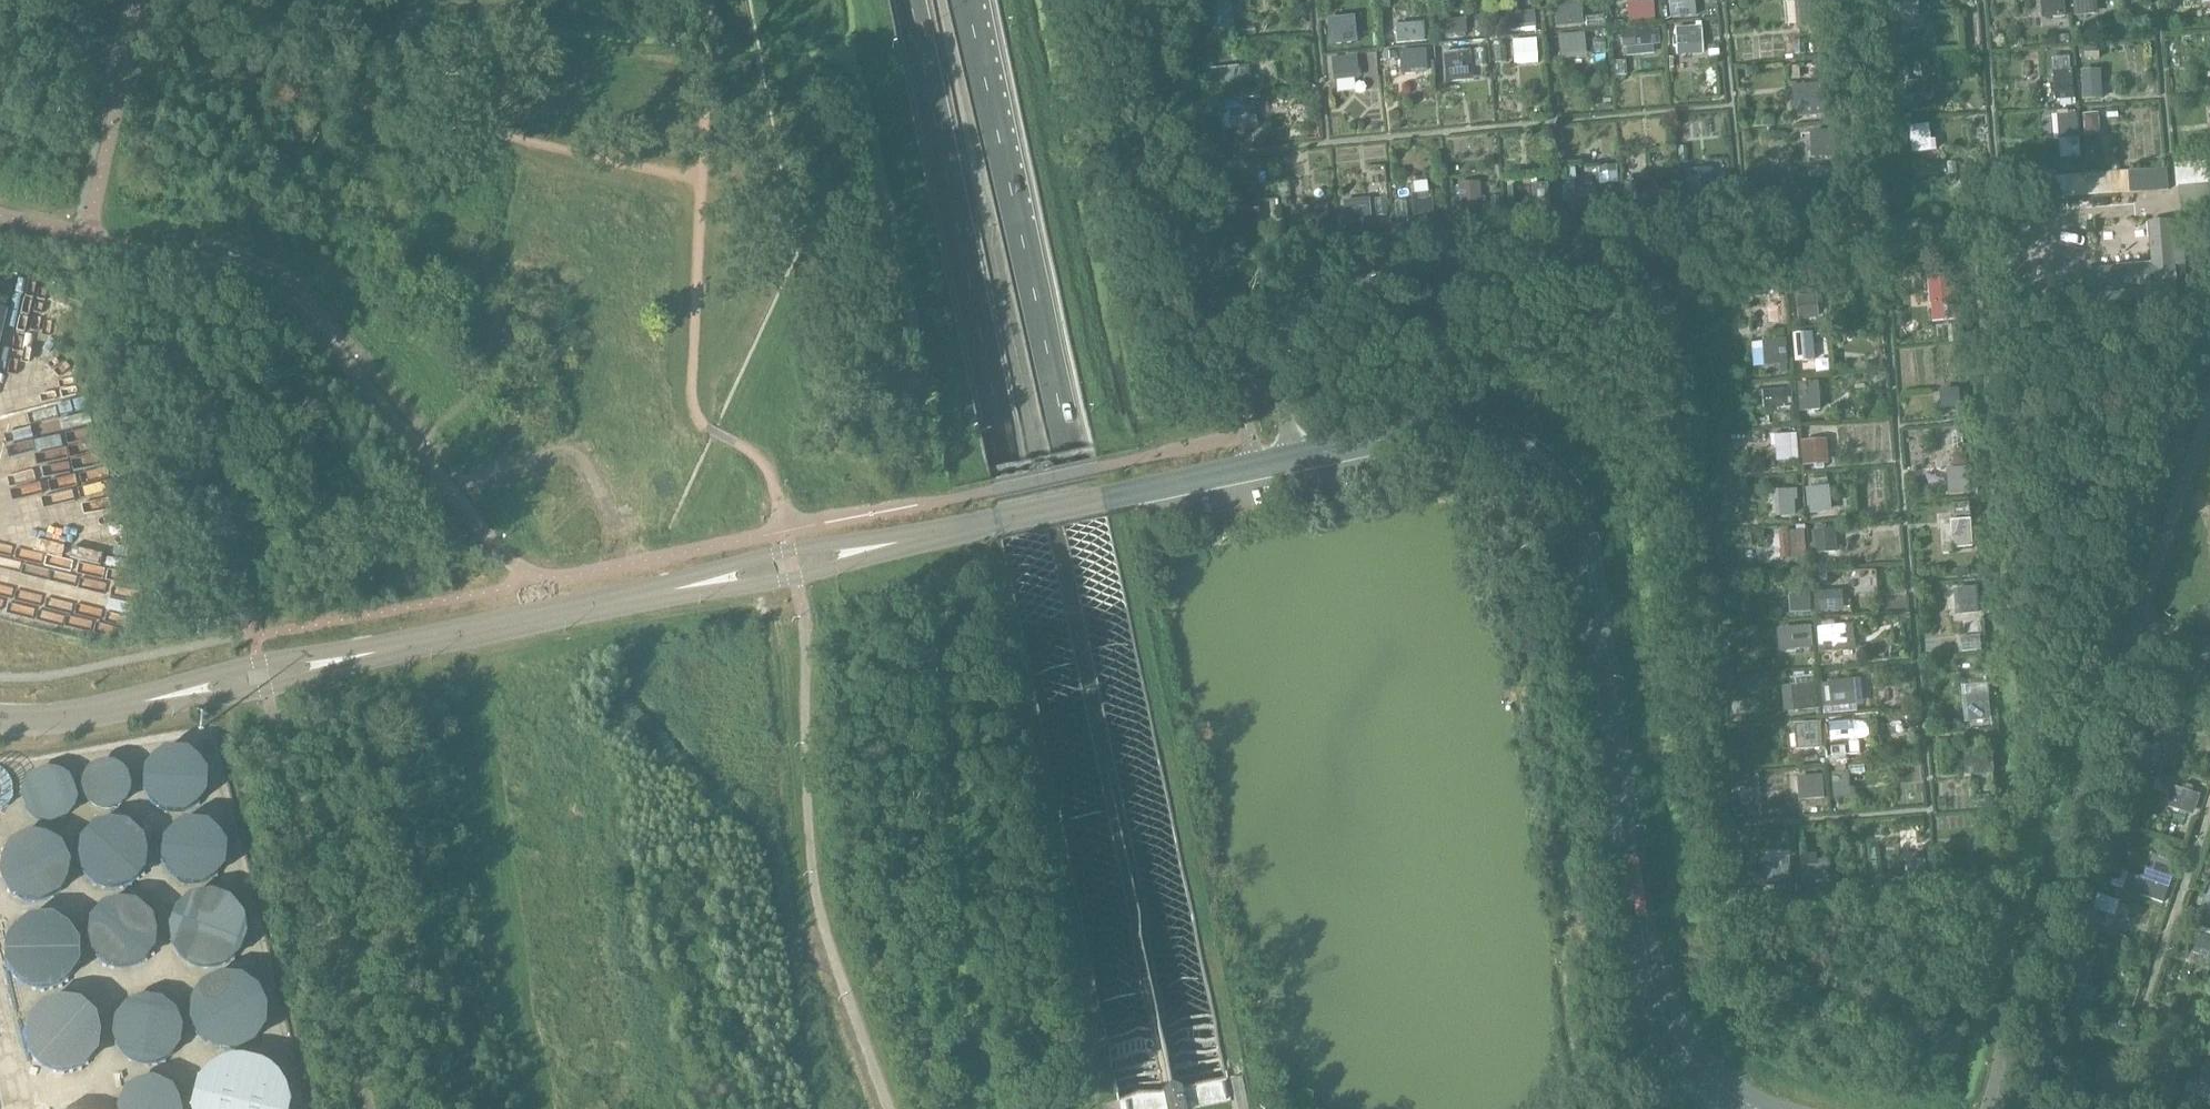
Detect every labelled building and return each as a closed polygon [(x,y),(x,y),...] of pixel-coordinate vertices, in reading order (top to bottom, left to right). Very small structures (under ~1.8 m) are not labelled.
[(1208,0),(1211,27),(1228,26),(1226,0),(1212,0),(1208,0)] [(1629,21),(1653,18),(1652,2),(1636,4),(1636,0),(1627,0),(1629,21)] [(1692,0),(1668,0),(1669,17),(1692,17),(1692,0)] [(1796,1),(1797,8),(1801,8),(1803,24),(1819,23),(1817,0),(1803,0),(1796,1)] [(1923,18),(1917,19),(1916,0),(1899,0),(1899,7),(1901,6),(1902,28),(1923,26),(1923,18)] [(2064,0),(2043,0),(2043,1),(2048,1),(2049,17),(2065,15),(2064,0)] [(2075,14),(2091,14),(2090,0),(2074,0),(2075,14)] [(1557,25),(1581,22),(1579,6),(1563,8),(1563,4),(1555,4),(1557,25)] [(1508,10),(1510,31),(1534,29),(1532,13),(1516,14),(1516,9),(1508,10)] [(1463,32),(1465,32),(1464,19),(1448,21),(1447,16),(1439,17),(1441,34),(1442,34),(1442,38),(1463,36),(1463,32)] [(1675,38),(1672,38),(1672,45),(1676,45),(1701,44),(1700,22),(1695,23),(1695,27),(1675,28),(1675,37),(1675,38)] [(1346,25),(1328,26),(1330,45),(1355,42),(1353,24),(1346,25)] [(1396,43),(1424,40),(1422,24),(1395,27),(1396,43)] [(1623,46),(1652,43),(1650,27),(1621,30),(1623,46)] [(1558,37),(1560,57),(1568,56),(1568,52),(1584,50),(1582,35),(1558,37)] [(1534,43),(1513,45),(1514,57),(1525,56),(1526,63),(1536,62),(1534,43)] [(2085,58),(2099,57),(2099,47),(2085,48),(2085,58)] [(1393,56),(1392,48),(1381,49),(1382,57),(1393,56)] [(1425,71),(1424,50),(1399,52),(1400,68),(1416,67),(1416,71),(1425,71)] [(1469,53),(1443,56),(1444,69),(1470,67),(1469,53)] [(1331,58),(1332,74),(1348,72),(1349,77),(1357,76),(1355,56),(1331,58)] [(1237,67),(1211,69),(1210,69),(1212,87),(1238,85),(1237,67)] [(2055,72),(2057,99),(2061,98),(2061,104),(2071,103),(2071,98),(2073,97),(2071,71),(2055,72)] [(2082,72),(2084,98),(2102,97),(2100,71),(2082,72)] [(1926,107),(1924,82),(1907,83),(1910,109),(1926,107)] [(1823,85),(1804,87),(1805,91),(1805,99),(1807,115),(1811,115),(1826,113),(1825,108),(1829,108),(1828,97),(1824,98),(1823,85)] [(1218,107),(1220,128),(1242,126),(1240,105),(1218,107)] [(2058,112),(2060,138),(2078,137),(2076,115),(2069,115),(2069,111),(2058,112)] [(2086,133),(2094,133),(2098,128),(2097,113),(2085,114),(2086,133)] [(1935,149),(1934,140),(1929,141),(1928,125),(1911,127),(1913,144),(1916,144),(1917,151),(1935,149)] [(1830,155),(1828,131),(1813,132),(1813,140),(1818,140),(1819,156),(1830,155)] [(2143,169),(2128,170),(2130,193),(2144,192),(2145,192),(2168,191),(2168,190),(2166,167),(2143,169)] [(1651,182),(1651,178),(1642,179),(1644,195),(1652,195),(1652,199),(1669,197),(1667,181),(1651,182)] [(1712,178),(1684,180),(1686,196),(1714,194),(1712,178)] [(1590,186),(1575,187),(1575,180),(1565,181),(1567,205),(1572,205),(1573,208),(1585,207),(1585,204),(1591,203),(1590,186)] [(1531,184),(1533,209),(1548,208),(1546,183),(1531,184)] [(2179,188),(2182,228),(2209,226),(2209,183),(2179,185),(2179,188)] [(1479,191),(1459,192),(1461,212),(1480,211),(1479,191)] [(1430,193),(1412,195),(1414,220),(1433,218),(1430,193)] [(1368,200),(1344,201),(1345,222),(1369,220),(1368,200)] [(1325,204),(1309,206),(1312,231),(1328,230),(1325,204)] [(1259,236),(1257,214),(1231,217),(1233,238),(1259,236)] [(2171,221),(2149,222),(2152,264),(2085,269),(2088,303),(2187,296),(2183,239),(2173,240),(2171,221)] [(20,370),(41,283),(0,273),(0,365),(20,370)] [(1951,277),(1931,278),(1933,302),(1952,300),(1951,277)] [(41,283),(20,370),(81,385),(102,298),(41,283)] [(1795,319),(1815,317),(1813,296),(1793,298),(1795,319)] [(1778,305),(1766,307),(1766,314),(1771,319),(1779,318),(1778,305)] [(1812,333),(1793,335),(1795,361),(1814,359),(1812,333)] [(1782,351),(1781,340),(1765,341),(1766,365),(1787,364),(1786,350),(1782,351)] [(1818,382),(1798,384),(1800,410),(1820,408),(1818,382)] [(1792,389),(1768,390),(1769,408),(1793,406),(1792,389)] [(1959,406),(1958,389),(1941,391),(1943,407),(1959,406)] [(1797,459),(1795,434),(1788,434),(1789,435),(1777,436),(1777,437),(1772,437),(1773,445),(1777,445),(1778,460),(1797,459)] [(1824,462),(1822,441),(1804,442),(1805,463),(1824,462)] [(1947,469),(1949,491),(1970,490),(1968,468),(1947,469)] [(1825,495),(1829,495),(1828,487),(1808,489),(1810,513),(1826,511),(1825,495)] [(1797,490),(1776,491),(1777,499),(1781,499),(1782,515),(1794,514),(1793,498),(1797,497),(1797,490)] [(1951,521),(1953,549),(1968,548),(1967,531),(1972,531),(1971,519),(1968,520),(1951,521)] [(1816,530),(1818,552),(1835,551),(1834,539),(1830,540),(1829,529),(1816,530)] [(1803,531),(1786,532),(1787,549),(1782,549),(1783,557),(1805,556),(1803,531)] [(1956,598),(1960,597),(1963,613),(1978,611),(1975,588),(1955,590),(1956,598)] [(1815,593),(1816,610),(1838,609),(1837,591),(1815,593)] [(1793,616),(1803,615),(1803,611),(1809,610),(1808,602),(1802,603),(1801,595),(1791,595),(1793,616)] [(1808,626),(1788,628),(1789,636),(1791,649),(1795,649),(1810,647),(1808,626)] [(1838,650),(1837,634),(1841,634),(1840,626),(1819,628),(1822,652),(1838,650)] [(1830,706),(1850,704),(1848,681),(1829,682),(1830,706)] [(1799,693),(1800,709),(1820,707),(1818,692),(1815,692),(1814,684),(1794,685),(1795,693),(1799,693)] [(1969,704),(1971,720),(1986,719),(1985,702),(1981,702),(1981,695),(1964,696),(1965,704),(1969,704)] [(1855,721),(1831,723),(1831,726),(1832,739),(1832,742),(1856,740),(1855,721)] [(1797,725),(1797,733),(1802,733),(1803,749),(1819,747),(1817,723),(1797,725)] [(148,802),(198,810),(207,753),(156,746),(148,802)] [(1992,755),(1970,757),(1971,773),(1994,771),(1992,755)] [(58,819),(77,779),(40,762),(21,802),(58,819)] [(87,799),(117,802),(121,765),(91,762),(87,799)] [(1854,796),(1853,788),(1849,788),(1848,772),(1846,772),(1846,765),(1835,766),(1836,773),(1833,773),(1834,788),(1837,788),(1837,793),(1834,793),(1834,798),(1854,796)] [(1801,789),(1802,798),(1823,796),(1822,774),(1804,775),(1805,789),(1801,789)] [(2175,787),(2171,801),(2195,809),(2199,794),(2192,792),(2194,786),(2184,783),(2182,789),(2175,787)] [(167,872),(217,879),(224,822),(175,815),(167,872)] [(91,883),(142,878),(137,820),(86,825),(91,883)] [(46,826),(0,849),(0,859),(22,903),(72,878),(46,826)] [(1732,852),(1733,866),(1743,865),(1742,852),(1732,852)] [(1909,876),(1925,874),(1924,858),(1907,860),(1909,876)] [(1820,861),(1820,866),(1804,867),(1805,879),(1819,878),(1820,883),(1829,882),(1829,878),(1828,860),(1820,861)] [(1774,865),(1766,865),(1766,885),(1787,885),(1786,881),(1790,880),(1790,869),(1774,869),(1774,865)] [(2128,877),(2124,889),(2161,902),(2167,887),(2155,883),(2144,879),(2143,882),(2128,877)] [(192,887),(170,951),(225,970),(248,906),(192,887)] [(2098,919),(2112,923),(2119,903),(2105,898),(2098,919)] [(99,901),(96,955),(152,958),(154,903),(99,901)] [(12,916),(14,980),(70,979),(69,915),(12,916)] [(2209,957),(2209,938),(2201,935),(2195,952),(2209,957)] [(259,1043),(262,975),(202,972),(199,1040),(259,1043)] [(30,1060),(80,1068),(90,1002),(40,994),(30,1060)] [(123,1055),(172,1055),(173,996),(123,996),(123,1055)] [(215,1050),(200,1108),(285,1108),(295,1070),(215,1050)] [(181,1091),(134,1075),(122,1108),(175,1108),(181,1091)] [(2201,1098),(2199,1102),(2184,1097),(2180,1108),(2206,1108),(2208,1100),(2201,1098)]
